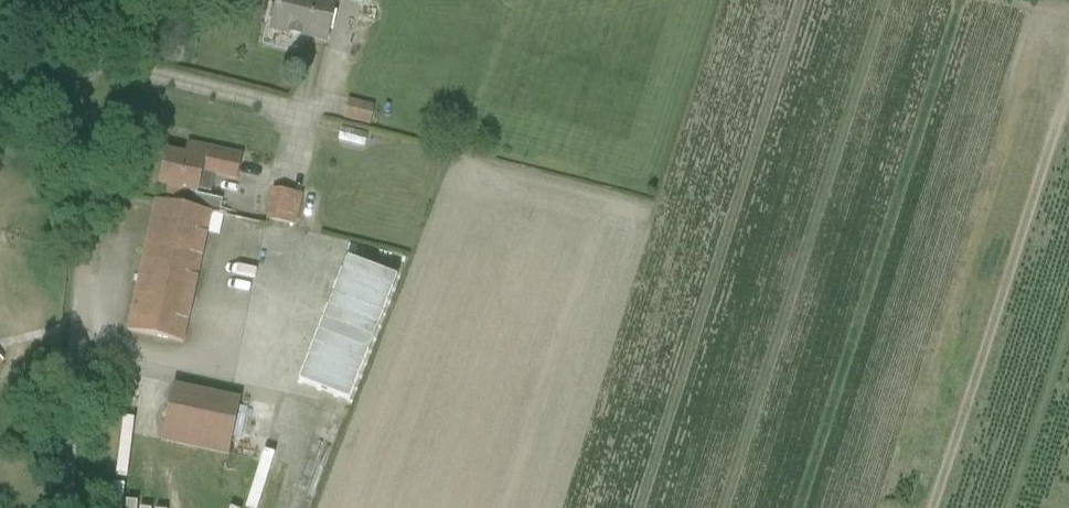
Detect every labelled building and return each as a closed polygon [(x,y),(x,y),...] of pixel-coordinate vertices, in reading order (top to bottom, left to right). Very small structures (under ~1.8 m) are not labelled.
[(326,43),(336,0),(279,0),(277,9),(273,8),(270,19),(274,19),(272,30),(326,43)] [(376,107),(349,100),(344,121),(371,128),(376,107)] [(155,207),(188,214),(194,189),(211,193),(215,175),(237,179),(242,157),(188,146),(185,157),(167,153),(160,184),(169,187),(165,203),(157,201),(155,207)] [(304,196),(273,190),(267,220),(298,227),(304,196)] [(188,214),(155,207),(128,332),(179,343),(187,309),(183,308),(204,217),(188,214)] [(298,383),(349,403),(397,278),(347,258),(298,383)] [(240,398),(172,384),(160,441),(229,455),(240,398)]
